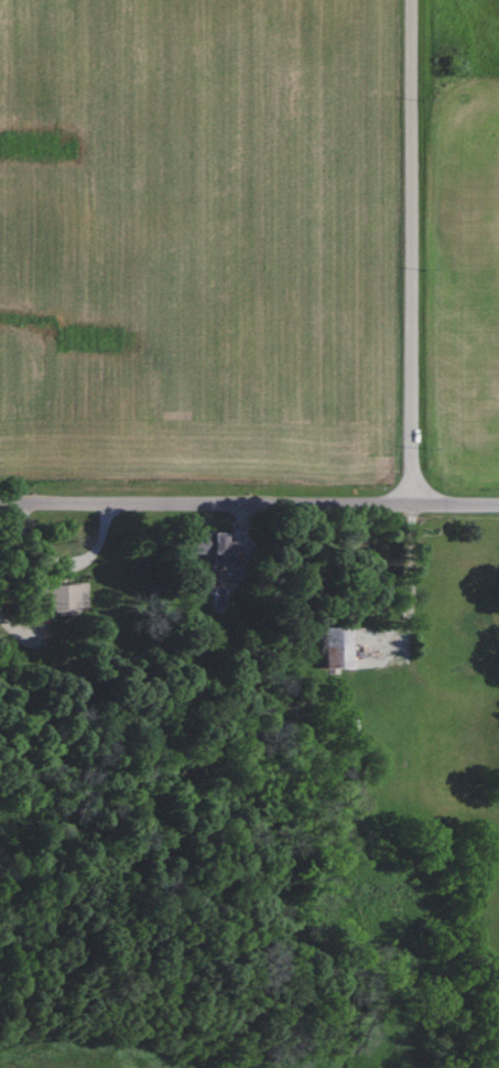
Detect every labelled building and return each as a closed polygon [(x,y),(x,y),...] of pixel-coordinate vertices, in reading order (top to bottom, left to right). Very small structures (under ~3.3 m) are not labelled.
[(228,534),(178,532),(177,553),(209,554),(209,563),(227,564),(228,534)] [(83,584),(30,585),(31,624),(47,623),(47,615),(84,614),(83,584)] [(321,628),(322,669),(349,668),(348,628),(321,628)]
